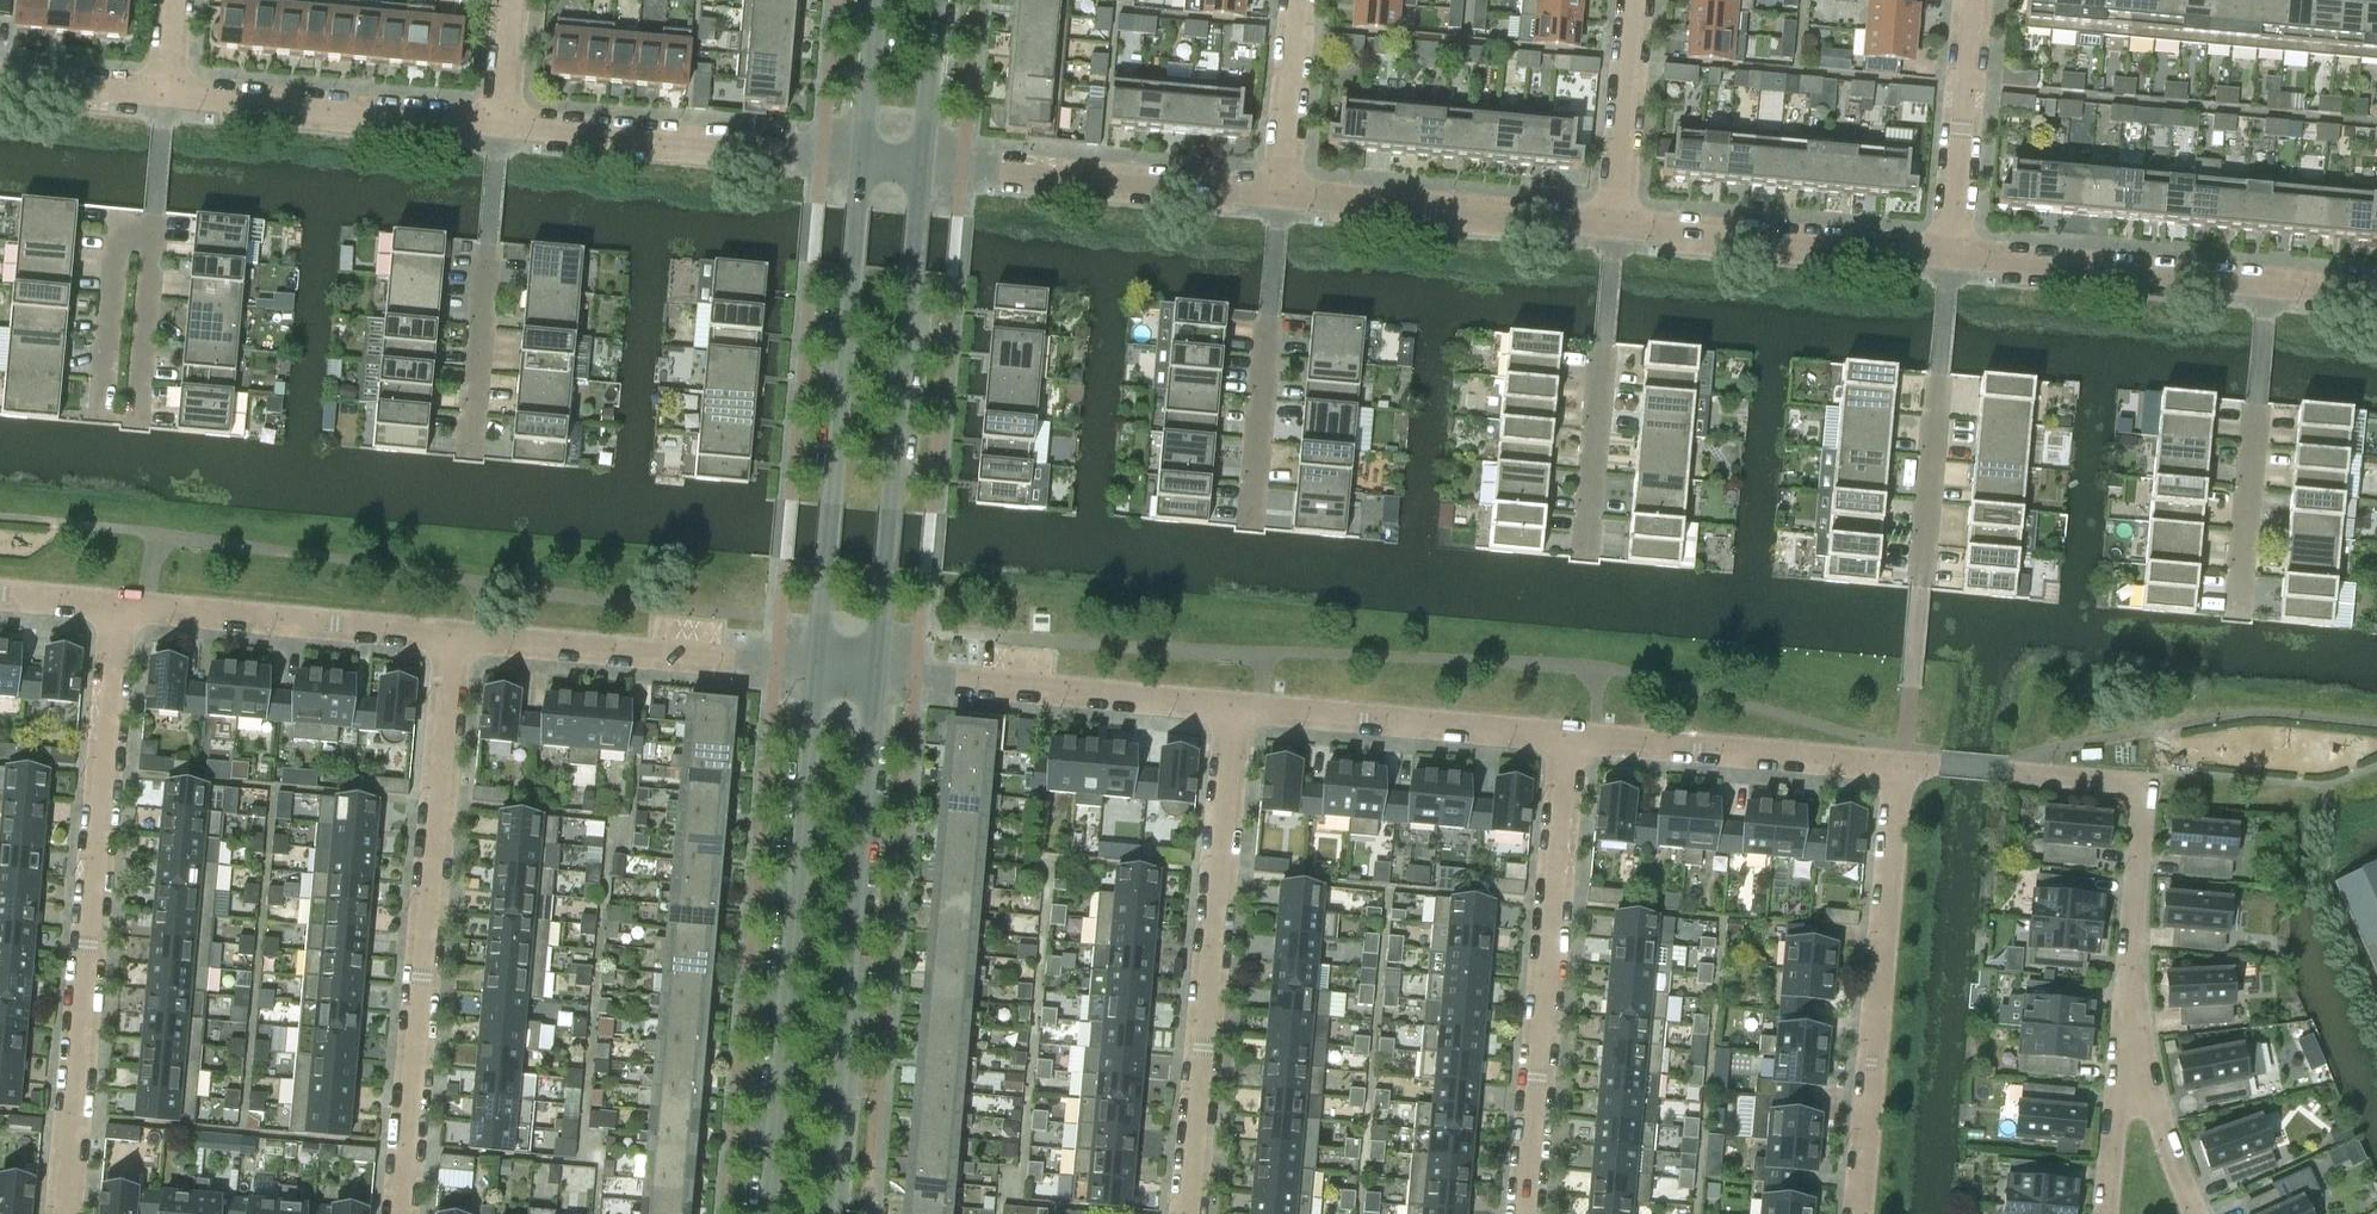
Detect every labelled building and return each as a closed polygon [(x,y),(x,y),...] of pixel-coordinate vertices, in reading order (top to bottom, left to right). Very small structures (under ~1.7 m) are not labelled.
[(17,30),(19,30),(30,31),(44,32),(47,0),(19,0),(17,30)] [(44,32),(55,33),(70,34),(73,0),(47,0),(44,32)] [(70,34),(81,35),(96,37),(99,0),(73,0),(70,34)] [(96,37),(106,38),(125,39),(126,39),(127,39),(128,39),(129,39),(130,39),(131,38),(132,38),(132,37),(133,37),(134,36),(134,35),(135,34),(136,33),(136,32),(137,31),(137,30),(137,29),(137,27),(136,25),(136,23),(135,22),(133,20),(132,19),(130,18),(129,18),(127,17),(128,0),(99,0),(96,37)] [(209,37),(209,38),(210,39),(210,40),(210,41),(211,42),(211,43),(212,44),(213,44),(213,45),(214,46),(215,46),(216,47),(217,47),(218,48),(219,48),(238,49),(248,50),(253,0),(224,0),(221,26),(219,26),(218,26),(216,27),(214,28),(213,29),(212,30),(211,32),(210,34),(210,36),(209,37)] [(248,50),(263,52),(274,53),(279,0),(253,0),(248,50)] [(274,53),(289,54),(300,55),(305,0),(279,0),(274,53)] [(300,55),(315,56),(325,57),(331,0),(305,0),(300,55)] [(325,57),(340,59),(351,60),(356,2),(333,0),(331,0),(325,57)] [(351,60),(366,61),(377,62),(383,4),(381,4),(382,0),(359,0),(358,2),(356,2),(351,60)] [(742,11),(797,16),(798,2),(796,2),(796,0),(743,0),(742,11)] [(1014,3),(1017,3),(1016,12),(1068,17),(1069,0),(1014,0),(1014,3)] [(1183,13),(1242,19),(1242,12),(1244,12),(1245,2),(1243,2),(1244,0),(1184,0),(1183,13)] [(1449,10),(1462,11),(1463,0),(1450,0),(1449,10)] [(1473,14),(1485,15),(1487,0),(1474,0),(1473,14)] [(1519,18),(1536,20),(1536,19),(1578,23),(1579,12),(1580,12),(1581,1),(1580,1),(1580,0),(1521,0),(1519,18)] [(1692,1),(1693,1),(1692,7),(1735,11),(1735,12),(1746,13),(1751,14),(1752,0),(1692,0),(1692,1)] [(1784,7),(1797,9),(1797,0),(1784,0),(1784,7)] [(1905,0),(1869,0),(1866,31),(1914,36),(1915,31),(1916,31),(1917,20),(1915,20),(1917,9),(1904,8),(1905,0)] [(2024,29),(2050,32),(2053,0),(2026,0),(2024,29)] [(2050,32),(2075,34),(2078,0),(2053,0),(2050,32)] [(2075,34),(2101,36),(2104,0),(2078,0),(2075,34)] [(2101,36),(2127,39),(2130,0),(2104,0),(2101,36)] [(2127,39),(2152,41),(2156,0),(2130,0),(2127,39)] [(2152,41),(2178,43),(2182,0),(2156,0),(2152,41)] [(2178,43),(2204,46),(2208,0),(2182,0),(2178,43)] [(2204,46),(2229,48),(2234,0),(2208,0),(2204,46)] [(2229,48),(2255,50),(2260,0),(2234,0),(2229,48)] [(2255,50),(2281,53),(2286,1),(2279,0),(2260,0),(2255,50)] [(2286,1),(2281,53),(2307,55),(2311,3),(2301,2),(2301,0),(2286,0),(2286,1)] [(2312,0),(2311,3),(2307,55),(2332,57),(2337,5),(2327,4),(2327,2),(2312,0)] [(1354,11),(1353,22),(1354,22),(1353,29),(1396,33),(1398,6),(1356,2),(1355,12),(1354,11)] [(2337,2),(2337,5),(2332,57),(2358,60),(2363,8),(2352,7),(2353,4),(2337,2)] [(383,4),(377,62),(389,63),(404,65),(409,7),(383,4)] [(2363,8),(2358,60),(2376,61),(2376,6),(2363,5),(2363,8)] [(409,7),(404,65),(415,66),(429,67),(434,21),(433,21),(434,9),(409,7)] [(1691,11),(1690,22),(1691,22),(1690,33),(1732,37),(1744,38),(1746,13),(1735,12),(1735,11),(1692,7),(1692,11),(1691,11)] [(1096,9),(1095,20),(1110,21),(1111,11),(1096,9)] [(1462,11),(1449,10),(1447,29),(1460,30),(1462,11)] [(742,11),(740,34),(792,38),(793,29),(796,29),(797,16),(742,11)] [(1012,21),(1011,35),(1066,40),(1068,17),(1016,12),(1015,22),(1012,21)] [(1485,15),(1473,14),(1471,31),(1484,32),(1485,15)] [(1146,19),(1133,17),(1132,33),(1144,34),(1146,19)] [(1579,32),(1578,32),(1578,23),(1536,19),(1536,20),(1519,18),(1517,44),(1576,49),(1577,43),(1578,43),(1579,32)] [(715,21),(699,19),(698,30),(714,31),(715,21)] [(1156,19),(1146,19),(1144,34),(1154,35),(1156,19)] [(552,78),(570,80),(581,81),(587,23),(557,20),(554,56),(552,56),(550,56),(549,57),(547,58),(546,59),(544,60),(543,62),(543,64),(542,65),(542,67),(542,69),(543,70),(543,72),(544,73),(545,75),(547,76),(549,77),(550,78),(552,78)] [(1110,21),(1095,20),(1094,30),(1109,31),(1110,21)] [(434,21),(429,67),(440,68),(459,70),(460,70),(461,70),(462,69),(463,69),(464,69),(464,68),(465,68),(466,67),(467,67),(468,66),(468,65),(469,64),(469,63),(470,63),(470,62),(470,61),(470,60),(470,59),(470,57),(470,55),(469,53),(468,52),(467,51),(466,49),(464,49),(462,48),(461,48),(463,23),(461,23),(461,24),(434,21)] [(1197,23),(1185,22),(1183,38),(1195,39),(1197,23)] [(1782,22),(1781,41),(1794,43),(1795,23),(1782,22)] [(612,25),(587,23),(581,81),(607,83),(612,25)] [(1207,24),(1197,23),(1195,39),(1206,40),(1207,24)] [(614,26),(612,25),(607,83),(632,85),(638,31),(614,29),(614,26)] [(1265,29),(1231,26),(1230,43),(1263,46),(1265,29)] [(639,31),(638,31),(632,85),(658,88),(664,30),(663,30),(662,42),(639,40),(639,31)] [(691,33),(664,30),(658,88),(686,90),(691,33)] [(714,31),(698,30),(697,40),(713,42),(714,31)] [(1914,36),(1866,31),(1862,73),(1898,76),(1899,62),(1912,63),(1913,51),(1914,52),(1915,41),(1914,41),(1914,36)] [(1688,42),(1687,53),(1688,53),(1688,59),(1742,64),(1744,38),(1732,37),(1690,33),(1689,42),(1688,42)] [(740,34),(738,56),(793,61),(794,48),(791,48),(792,38),(740,34)] [(1011,35),(1010,49),(1012,49),(1012,58),(1064,63),(1066,40),(1011,35)] [(1364,38),(1329,35),(1327,51),(1362,54),(1364,38)] [(1385,40),(1374,39),(1373,55),(1384,56),(1385,40)] [(1794,43),(1781,41),(1779,59),(1792,60),(1794,43)] [(1425,44),(1414,43),(1413,59),(1424,60),(1425,44)] [(1425,44),(1424,60),(1435,61),(1437,45),(1425,44)] [(1477,49),(1466,48),(1464,63),(1475,64),(1477,49)] [(1488,50),(1477,49),(1475,64),(1486,65),(1488,50)] [(1528,53),(1517,52),(1515,68),(1527,69),(1528,53)] [(1539,54),(1528,53),(1527,69),(1538,70),(1539,54)] [(1091,55),(1091,65),(1106,67),(1107,56),(1091,55)] [(738,56),(736,79),(788,84),(789,75),(792,75),(793,61),(738,56)] [(1569,58),(1554,57),(1553,70),(1568,71),(1569,58)] [(1008,67),(1007,81),(1062,86),(1064,63),(1012,58),(1011,67),(1008,67)] [(1569,58),(1568,71),(1568,74),(1598,77),(1599,61),(1569,58)] [(1166,78),(1161,130),(1172,131),(1171,134),(1187,135),(1187,133),(1192,81),(1193,67),(1167,64),(1166,78)] [(695,65),(694,76),(710,77),(711,66),(695,65)] [(1106,67),(1091,65),(1090,76),(1105,77),(1106,67)] [(1663,65),(1662,81),(1696,85),(1698,69),(1663,65)] [(1719,71),(1708,70),(1707,85),(1718,86),(1719,71)] [(2036,73),(2002,70),(2000,86),(2035,89),(2036,73)] [(1113,73),(1108,126),(1120,127),(1120,130),(1135,131),(1136,128),(1140,76),(1113,73)] [(1759,74),(1748,73),(1747,89),(1758,90),(1759,74)] [(1771,75),(1759,74),(1758,90),(1769,91),(1771,75)] [(2061,74),(2060,90),(2070,91),(2072,75),(2061,74)] [(2084,76),(2072,75),(2070,91),(2082,92),(2084,76)] [(707,111),(710,77),(694,76),(691,110),(707,111)] [(1140,76),(1136,128),(1146,129),(1146,132),(1161,133),(1161,130),(1166,78),(1140,76)] [(1811,79),(1799,78),(1798,94),(1810,95),(1811,79)] [(736,79),(736,80),(745,81),(742,114),(764,116),(765,112),(786,114),(788,84),(736,79)] [(1822,80),(1811,79),(1810,95),(1821,96),(1822,80)] [(2113,79),(2111,95),(2121,96),(2123,80),(2113,79)] [(2135,81),(2123,80),(2121,96),(2134,97),(2135,81)] [(1007,81),(1006,94),(1008,94),(1008,104),(1059,108),(1062,86),(1007,81)] [(1192,81),(1187,133),(1197,134),(1197,136),(1212,138),(1213,135),(1217,83),(1192,81)] [(1863,84),(1851,82),(1850,98),(1861,99),(1863,84)] [(1217,83),(1213,135),(1223,136),(1223,139),(1238,140),(1238,137),(1248,138),(1250,123),(1240,122),(1243,85),(1217,83)] [(1873,85),(1863,84),(1861,99),(1872,100),(1873,85)] [(2164,84),(2163,100),(2173,101),(2174,84),(2164,84)] [(2187,86),(2174,84),(2173,101),(2185,102),(2187,86)] [(1933,90),(1898,87),(1897,103),(1931,106),(1933,90)] [(2215,88),(2214,104),(2224,105),(2226,89),(2215,88)] [(2238,90),(2226,89),(2224,105),(2237,106),(2238,90)] [(2267,93),(2266,109),(2276,110),(2278,94),(2267,93)] [(1339,131),(1329,130),(1328,145),(1337,146),(1337,149),(1353,151),(1353,148),(1363,149),(1368,97),(1342,94),(1339,131)] [(2290,95),(2278,94),(2276,110),(2288,111),(2290,95)] [(1999,95),(1998,111),(2033,114),(2034,98),(1999,95)] [(1368,97),(1363,149),(1363,151),(1378,153),(1378,150),(1389,151),(1394,99),(1368,97)] [(2318,97),(2317,114),(2327,114),(2329,98),(2318,97)] [(2341,99),(2329,98),(2327,114),(2339,116),(2341,99)] [(1394,99),(1389,151),(1389,154),(1404,155),(1404,152),(1414,153),(1420,101),(1394,99)] [(1086,111),(1102,112),(1103,102),(1087,100),(1086,111)] [(1420,101),(1414,153),(1414,156),(1429,158),(1430,155),(1440,156),(1446,104),(1420,101)] [(2355,101),(2354,117),(2365,118),(2367,102),(2355,101)] [(2069,119),(2070,103),(2059,102),(2057,118),(2069,119)] [(2080,120),(2081,104),(2070,103),(2069,119),(2080,120)] [(1008,104),(1005,133),(1025,135),(1025,140),(1056,143),(1059,108),(1008,104)] [(1446,104),(1440,156),(1440,158),(1455,160),(1455,157),(1466,158),(1472,106),(1446,104)] [(1472,106),(1466,158),(1465,161),(1481,162),(1481,159),(1491,160),(1496,108),(1472,106)] [(2120,123),(2121,107),(2110,106),(2109,122),(2120,123)] [(2131,124),(2133,108),(2121,107),(2120,123),(2131,124)] [(1496,108),(1491,160),(1491,163),(1506,165),(1507,162),(1517,163),(1523,111),(1496,108)] [(1102,112),(1086,111),(1083,145),(1099,147),(1102,112)] [(1549,113),(1523,111),(1517,163),(1517,165),(1532,167),(1532,164),(1545,165),(1549,113)] [(2171,128),(2173,112),(2162,111),(2160,127),(2171,128)] [(2183,129),(2184,113),(2173,112),(2171,128),(2183,129)] [(1575,115),(1549,113),(1545,165),(1555,166),(1555,169),(1570,170),(1570,167),(1580,168),(1582,153),(1572,152),(1575,115)] [(2223,133),(2225,116),(2213,115),(2212,132),(2223,133)] [(2234,134),(2236,117),(2225,116),(2223,133),(2234,134)] [(2274,137),(2276,121),(2265,120),(2263,136),(2274,137)] [(2286,138),(2287,122),(2276,121),(2274,137),(2286,138)] [(1663,160),(1662,176),(1672,177),(1671,180),(1687,181),(1687,178),(1697,179),(1701,136),(1702,127),(1676,124),(1675,134),(1673,161),(1663,160)] [(2326,142),(2327,126),(2316,125),(2314,141),(2326,142)] [(2337,143),(2339,127),(2327,126),(2326,142),(2337,143)] [(1697,179),(1697,182),(1712,183),(1713,180),(1723,181),(1728,129),(1702,127),(1701,136),(1697,179)] [(1883,143),(1879,195),(1889,196),(1889,199),(1904,201),(1905,198),(1914,199),(1916,183),(1906,182),(1909,146),(1915,146),(1917,131),(1885,128),(1883,143)] [(1723,181),(1723,184),(1738,186),(1738,183),(1749,184),(1754,132),(1728,129),(1723,181)] [(1749,184),(1748,187),(1764,188),(1764,185),(1774,186),(1780,134),(1754,132),(1749,184)] [(1774,186),(1774,189),(1789,190),(1790,187),(1800,188),(1806,136),(1780,134),(1774,186)] [(1800,188),(1800,191),(1815,193),(1815,190),(1825,191),(1832,139),(1806,136),(1800,188)] [(1825,191),(1825,193),(1841,195),(1841,192),(1851,193),(1857,141),(1832,139),(1825,191)] [(1851,193),(1851,196),(1866,197),(1866,194),(1879,195),(1883,143),(1857,141),(1851,193)] [(2000,191),(1998,206),(2008,207),(2007,210),(2023,211),(2023,209),(2034,209),(2038,157),(2012,155),(2009,191),(2000,191)] [(2038,157),(2034,209),(2033,212),(2049,214),(2049,211),(2059,212),(2064,160),(2038,157)] [(2214,226),(2218,174),(2220,162),(2194,159),(2192,171),(2188,223),(2187,226),(2203,228),(2203,225),(2214,226)] [(2064,160),(2059,212),(2059,215),(2074,216),(2075,213),(2085,214),(2090,162),(2064,160)] [(2090,162),(2085,214),(2085,217),(2100,218),(2100,216),(2111,216),(2115,164),(2090,162)] [(2115,164),(2111,216),(2110,219),(2126,221),(2126,218),(2136,219),(2141,167),(2115,164)] [(2141,167),(2136,219),(2136,222),(2151,223),(2152,220),(2162,221),(2167,169),(2141,167)] [(2188,223),(2192,171),(2167,169),(2162,221),(2162,224),(2177,225),(2177,222),(2188,223)] [(2239,228),(2244,176),(2218,174),(2214,226),(2213,229),(2229,230),(2229,227),(2239,228)] [(2244,176),(2239,228),(2239,231),(2254,232),(2255,230),(2265,230),(2270,178),(2244,176)] [(2270,178),(2265,230),(2265,233),(2280,235),(2280,232),(2291,233),(2295,181),(2270,178)] [(2295,181),(2291,233),(2290,236),(2306,237),(2306,234),(2316,235),(2321,183),(2295,181)] [(2321,183),(2316,235),(2316,238),(2331,239),(2332,237),(2343,238),(2348,185),(2321,183)] [(2348,185),(2343,238),(2354,239),(2354,241),(2370,243),(2370,240),(2376,241),(2376,225),(2371,224),(2375,188),(2348,185)] [(78,205),(22,200),(18,243),(74,248),(78,205)] [(197,218),(193,259),(245,264),(257,265),(259,245),(247,244),(249,222),(249,221),(197,216),(197,218)] [(445,238),(393,234),(389,277),(442,282),(445,238)] [(70,291),(74,248),(18,243),(14,286),(70,291)] [(531,248),(527,289),(579,294),(583,252),(583,251),(531,246),(531,248)] [(193,259),(189,302),(241,307),(245,264),(193,259)] [(767,267),(715,263),(711,306),(763,310),(767,267)] [(442,282),(389,277),(385,320),(438,325),(442,282)] [(66,335),(70,291),(14,286),(10,330),(66,335)] [(1047,293),(995,288),(991,332),(1043,336),(1047,293)] [(527,289),(523,333),(575,337),(579,294),(527,289)] [(189,302),(185,346),(237,350),(241,307),(189,302)] [(1226,309),(1174,305),(1170,348),(1222,352),(1226,309)] [(763,310),(711,306),(707,349),(759,354),(763,310)] [(1364,322),(1312,317),(1308,360),(1360,365),(1364,322)] [(438,325),(385,320),(381,363),(434,368),(438,325)] [(62,379),(66,335),(10,330),(6,374),(62,379)] [(1043,336),(991,332),(987,375),(1040,379),(1043,336)] [(523,333),(519,376),(571,380),(575,337),(523,333)] [(1560,340),(1508,335),(1504,378),(1556,383),(1560,340)] [(185,346),(181,389),(234,393),(237,350),(185,346)] [(1698,352),(1646,347),(1642,391),(1694,395),(1698,352)] [(1222,352),(1170,348),(1166,391),(1218,396),(1222,352)] [(759,354),(707,349),(703,392),(755,397),(759,354)] [(1360,365),(1308,360),(1304,403),(1356,408),(1360,365)] [(434,368),(381,363),(377,407),(430,411),(434,368)] [(1896,370),(1843,365),(1839,408),(1892,413),(1896,370)] [(58,420),(62,379),(6,374),(3,416),(58,420)] [(1040,379),(987,375),(983,418),(1036,423),(1040,379)] [(519,376),(515,419),(568,424),(571,380),(519,376)] [(1556,383),(1504,378),(1500,421),(1553,426),(1556,383)] [(1981,379),(1977,421),(2030,426),(2033,384),(2033,383),(1981,378),(1981,379)] [(283,398),(285,384),(274,383),(272,397),(283,398)] [(177,430),(177,432),(230,437),(230,435),(234,393),(181,389),(177,430)] [(1218,396),(1166,391),(1162,434),(1214,439),(1218,396)] [(1694,395),(1642,391),(1638,434),(1690,438),(1694,395)] [(755,397),(703,392),(699,435),(751,440),(755,397)] [(2213,399),(2161,394),(2157,437),(2209,442),(2213,399)] [(281,415),(283,399),(266,397),(265,413),(281,415)] [(1356,408),(1304,403),(1300,447),(1352,451),(1356,408)] [(430,411),(377,407),(374,450),(426,454),(430,411)] [(2298,408),(2295,450),(2361,456),(2365,413),(2298,407),(2298,408)] [(1892,413),(1839,408),(1836,452),(1888,456),(1892,413)] [(602,410),(601,425),(611,426),(613,411),(602,410)] [(1036,423),(983,418),(979,461),(1032,466),(1036,423)] [(512,461),(511,462),(564,467),(564,465),(578,466),(582,425),(568,424),(515,419),(512,461)] [(1553,426),(1500,421),(1496,464),(1549,469),(1553,426)] [(1977,421),(1973,464),(2026,469),(2030,426),(1977,421)] [(1214,439),(1162,434),(1158,477),(1210,482),(1214,439)] [(1690,438),(1638,434),(1634,477),(1686,482),(1690,438)] [(751,440),(699,435),(695,479),(748,484),(751,440)] [(2209,442),(2157,437),(2153,480),(2205,485),(2209,442)] [(1352,451),(1300,447),(1296,490),(1348,495),(1352,451)] [(2295,450),(2291,493),(2343,498),(2357,499),(2361,456),(2295,450)] [(1888,456),(1836,452),(1832,495),(1884,500),(1888,456)] [(1032,466),(979,461),(975,504),(1028,509),(1032,466)] [(1549,469),(1496,464),(1492,508),(1545,513),(1549,469)] [(1973,464),(1969,507),(2022,512),(2026,469),(1973,464)] [(1210,482),(1158,477),(1154,520),(1207,525),(1210,482)] [(1686,482),(1634,477),(1630,520),(1682,525),(1686,482)] [(2205,485),(2153,480),(2149,524),(2201,528),(2205,485)] [(1348,495),(1296,490),(1292,533),(1344,538),(1348,495)] [(2291,493),(2287,536),(2339,541),(2343,498),(2291,493)] [(1880,543),(1884,500),(1832,495),(1828,538),(1880,543)] [(1453,506),(1441,505),(1439,529),(1450,530),(1453,506)] [(1969,507),(1965,551),(2018,555),(2022,512),(1969,507)] [(1545,513),(1492,508),(1488,551),(1541,556),(1545,513)] [(1682,525),(1630,520),(1626,563),(1678,568),(1682,525)] [(1782,524),(1781,532),(1790,533),(1790,528),(1787,525),(1782,524)] [(2201,528),(2149,524),(2145,567),(2197,572),(2201,528)] [(1780,534),(1779,543),(1784,543),(1787,541),(1788,535),(1780,534)] [(2287,536),(2283,579),(2335,584),(2339,541),(2287,536)] [(1876,586),(1880,543),(1828,538),(1815,537),(1813,558),(1826,559),(1824,581),(1876,586)] [(1962,592),(1962,594),(2014,599),(2026,600),(2026,598),(2028,577),(2016,576),(2018,555),(1965,551),(1962,592)] [(2197,572),(2145,567),(2141,610),(2193,615),(2197,572)] [(2279,621),(2279,623),(2331,627),(2331,626),(2335,584),(2283,579),(2279,621)] [(0,646),(0,697),(30,700),(33,669),(18,668),(20,648),(0,646)] [(48,671),(33,669),(30,700),(74,704),(75,696),(80,696),(82,681),(76,681),(79,653),(50,650),(48,671)] [(152,688),(146,687),(145,702),(150,702),(150,711),(193,715),(195,684),(181,683),(183,662),(154,660),(152,688)] [(211,685),(195,684),(193,715),(236,719),(240,668),(213,665),(211,685)] [(269,670),(240,668),(236,719),(279,723),(282,692),(267,691),(269,670)] [(322,727),(327,675),(298,673),(296,693),(282,692),(279,723),(295,724),(293,740),(319,743),(321,726),(322,727)] [(354,678),(327,675),(322,727),(321,726),(319,743),(337,744),(338,728),(365,730),(368,700),(352,698),(354,678)] [(382,701),(368,700),(365,730),(379,732),(379,733),(379,735),(379,737),(380,738),(381,740),(382,741),(383,743),(385,745),(387,746),(388,747),(390,747),(391,747),(395,748),(398,747),(401,746),(404,743),(405,742),(406,741),(407,739),(407,738),(408,736),(408,734),(409,726),(415,727),(416,712),(410,711),(413,683),(384,681),(382,701)] [(730,728),(732,704),(716,702),(717,692),(692,689),(689,724),(730,728)] [(486,718),(480,718),(479,732),(484,733),(484,741),(527,745),(530,714),(516,713),(517,693),(488,690),(486,718)] [(545,716),(530,714),(527,745),(569,749),(574,698),(547,695),(545,716)] [(603,700),(574,698),(569,749),(568,765),(597,768),(598,752),(603,700)] [(630,703),(603,700),(598,752),(641,755),(644,725),(628,723),(630,703)] [(951,724),(948,747),(990,751),(1000,752),(1003,718),(993,717),(968,714),(968,717),(967,725),(951,724)] [(730,728),(689,724),(687,747),(730,751),(731,739),(729,739),(730,728)] [(656,742),(658,729),(644,728),(643,741),(656,742)] [(1075,795),(1080,744),(1052,741),(1050,761),(1034,760),(1031,791),(1075,795)] [(155,758),(157,743),(141,742),(140,757),(155,758)] [(6,744),(5,759),(17,761),(18,745),(6,744)] [(654,757),(655,745),(643,744),(642,756),(654,757)] [(1110,798),(1115,747),(1080,744),(1075,795),(1074,806),(1101,809),(1102,797),(1110,798)] [(730,751),(687,747),(686,758),(671,756),(670,769),(685,770),(726,774),(727,762),(729,762),(730,751)] [(945,759),(944,770),(946,770),(988,774),(990,751),(948,747),(947,759),(945,759)] [(1135,749),(1115,747),(1110,798),(1145,801),(1148,770),(1133,769),(1135,749)] [(41,748),(40,763),(74,766),(75,751),(41,748)] [(1163,772),(1148,770),(1145,801),(1160,803),(1160,804),(1160,806),(1160,808),(1161,809),(1161,811),(1162,812),(1163,814),(1166,816),(1167,817),(1169,817),(1171,818),(1174,818),(1177,818),(1179,818),(1182,816),(1183,815),(1186,813),(1187,811),(1188,810),(1188,808),(1189,807),(1189,805),(1190,797),(1195,797),(1197,782),(1191,782),(1193,754),(1164,751),(1163,772)] [(172,775),(174,761),(174,760),(155,758),(140,757),(138,771),(172,775)] [(207,760),(205,778),(230,780),(232,762),(207,760)] [(189,763),(174,761),(172,775),(188,776),(189,763)] [(1266,789),(1261,788),(1259,803),(1265,804),(1264,812),(1308,816),(1311,785),(1296,784),(1298,763),(1269,761),(1266,789)] [(232,762),(230,780),(246,781),(248,764),(232,762)] [(1326,786),(1311,785),(1308,816),(1350,820),(1351,820),(1355,769),(1327,766),(1326,786)] [(0,767),(0,794),(47,798),(50,772),(0,767)] [(1394,824),(1396,793),(1382,792),(1384,771),(1355,769),(1351,820),(1350,820),(1348,836),(1376,839),(1377,822),(1394,824)] [(726,774),(685,770),(683,792),(726,796),(727,785),(725,785),(726,774)] [(944,770),(943,781),(945,781),(944,793),(986,797),(986,796),(988,774),(946,770),(944,770)] [(284,771),(283,785),(297,786),(298,772),(284,771)] [(1411,794),(1396,793),(1394,824),(1436,827),(1441,776),(1413,774),(1411,794)] [(1469,779),(1441,776),(1436,827),(1479,831),(1481,801),(1467,799),(1469,779)] [(375,778),(374,793),(408,796),(410,781),(375,778)] [(1497,802),(1481,801),(1479,831),(1523,835),(1523,827),(1529,827),(1531,813),(1525,812),(1527,784),(1498,781),(1497,802)] [(166,783),(164,808),(223,814),(225,788),(166,783)] [(508,790),(474,787),(472,802),(506,805),(508,790)] [(1600,819),(1595,819),(1593,833),(1599,834),(1598,842),(1642,846),(1645,815),(1630,814),(1632,794),(1603,791),(1600,819)] [(584,792),(582,812),(593,813),(594,793),(584,792)] [(667,802),(666,814),(722,819),(723,807),(725,808),(726,796),(683,792),(682,803),(667,802)] [(278,793),(275,820),(290,821),(290,820),(292,794),(278,793)] [(941,804),(940,815),(942,816),(983,819),(984,809),(999,810),(1000,798),(1001,797),(986,796),(986,797),(944,793),(943,804),(941,804)] [(0,794),(0,820),(45,824),(47,798),(0,794)] [(1660,817),(1645,815),(1642,846),(1684,850),(1685,850),(1690,799),(1661,796),(1660,817)] [(379,802),(320,797),(317,822),(377,828),(379,802)] [(2109,818),(2107,818),(2107,814),(2064,811),(2065,799),(2049,797),(2047,813),(2045,812),(2045,814),(2033,813),(2030,839),(2042,840),(2042,842),(2045,842),(2043,862),(2089,866),(2090,850),(2104,851),(2104,847),(2107,847),(2109,818)] [(1718,801),(1690,799),(1685,850),(1684,850),(1682,866),(1700,868),(1702,852),(1728,854),(1730,823),(1716,822),(1718,801)] [(615,808),(615,815),(627,816),(628,805),(620,804),(615,808)] [(1745,825),(1730,823),(1728,854),(1770,858),(1775,807),(1747,804),(1745,825)] [(250,818),(265,819),(266,809),(251,807),(250,818)] [(1803,809),(1775,807),(1770,858),(1813,862),(1816,831),(1801,830),(1803,809)] [(164,808),(161,834),(220,840),(223,814),(164,808)] [(1831,832),(1816,831),(1813,862),(1857,866),(1858,857),(1863,858),(1865,843),(1859,843),(1862,814),(1832,812),(1831,832)] [(500,813),(498,839),(557,844),(559,818),(500,813)] [(666,814),(665,826),(680,827),(679,838),(722,842),(723,830),(721,830),(722,819),(666,814)] [(940,815),(939,827),(941,827),(940,838),(981,842),(983,819),(942,816),(940,815)] [(0,820),(0,846),(43,850),(45,824),(0,820)] [(2234,826),(2174,821),(2174,824),(2171,824),(2169,853),(2171,853),(2171,857),(2182,858),(2180,875),(2229,879),(2231,859),(2233,859),(2236,830),(2233,829),(2234,826)] [(374,854),(377,828),(317,822),(315,848),(374,854)] [(249,833),(248,842),(263,844),(264,835),(249,833)] [(161,834),(159,860),(218,866),(218,864),(220,842),(220,840),(161,834)] [(645,847),(646,835),(634,834),(633,846),(645,847)] [(288,837),(273,835),(273,844),(288,846),(288,837)] [(1071,836),(1069,856),(1080,857),(1081,837),(1071,836)] [(587,848),(602,850),(603,839),(588,838),(587,848)] [(679,838),(677,861),(718,864),(719,853),(721,853),(722,842),(679,838)] [(937,850),(936,861),(938,861),(979,865),(981,842),(940,838),(939,850),(937,850)] [(498,839),(495,865),(555,870),(557,870),(560,846),(557,846),(557,844),(498,839)] [(263,844),(248,842),(247,853),(262,854),(263,844)] [(288,846),(273,844),(272,855),(287,856),(288,846)] [(0,846),(0,872),(40,876),(43,850),(0,846)] [(1131,849),(1106,846),(1105,859),(1130,861),(1131,849)] [(372,880),(374,854),(315,848),(313,874),(372,880)] [(613,855),(612,864),(624,865),(624,856),(613,855)] [(1288,861),(1254,858),(1253,873),(1287,876),(1288,861)] [(159,860),(157,886),(216,891),(218,866),(159,860)] [(677,861),(674,883),(718,887),(719,876),(717,876),(718,864),(677,861)] [(936,861),(935,872),(937,873),(936,884),(977,888),(977,889),(992,890),(992,889),(993,877),(978,876),(979,865),(938,861),(936,861)] [(586,864),(585,873),(600,874),(601,865),(586,864)] [(2334,883),(2376,980),(2376,864),(2334,883)] [(495,865),(493,891),(552,896),(555,870),(495,865)] [(1407,865),(1405,883),(1412,884),(1414,866),(1407,865)] [(1438,868),(1436,889),(1459,891),(1461,869),(1438,868)] [(1117,869),(1114,894),(1114,896),(1157,900),(1160,873),(1117,869)] [(0,872),(0,898),(38,901),(40,876),(0,872)] [(600,874),(585,873),(584,884),(599,885),(600,874)] [(372,880),(313,874),(310,900),(370,905),(372,880)] [(2037,877),(2034,907),(2031,907),(2030,921),(2032,921),(2099,927),(2101,913),(2098,913),(2099,898),(2086,897),(2087,882),(2037,877)] [(1490,879),(1489,894),(1523,897),(1524,882),(1490,879)] [(1068,881),(1053,880),(1052,890),(1067,892),(1068,881)] [(658,893),(657,905),(714,910),(715,899),(717,899),(718,887),(674,883),(673,894),(658,893)] [(244,884),(243,894),(258,895),(259,886),(244,884)] [(933,895),(932,907),(934,907),(975,911),(977,889),(977,888),(936,884),(935,896),(933,895)] [(1281,884),(1278,910),(1321,914),(1321,913),(1324,888),(1281,884)] [(157,886),(154,912),(213,917),(216,891),(157,886)] [(284,888),(269,887),(268,896),(283,898),(284,888)] [(1622,891),(1588,888),(1587,903),(1621,906),(1622,891)] [(493,891),(491,917),(550,922),(552,896),(493,891)] [(1114,896),(1114,894),(1098,892),(1096,920),(1155,925),(1157,900),(1114,896)] [(258,895),(243,894),(242,904),(257,906),(258,895)] [(2227,899),(2168,894),(2167,897),(2165,897),(2162,926),(2165,926),(2164,930),(2178,931),(2176,948),(2222,952),(2224,932),(2227,932),(2230,903),(2227,903),(2227,899)] [(283,898),(268,896),(267,906),(282,908),(283,898)] [(0,898),(0,924),(36,927),(38,901),(0,898)] [(1432,924),(1432,926),(1448,928),(1449,926),(1491,930),(1494,903),(1434,898),(1432,924)] [(370,905),(310,900),(308,926),(367,931),(370,905)] [(657,905),(656,917),(671,918),(670,929),(714,933),(715,922),(713,921),(714,910),(657,905)] [(1066,907),(1051,906),(1050,916),(1065,917),(1066,907)] [(932,907),(931,918),(933,918),(932,930),(988,935),(989,923),(974,922),(975,911),(934,907),(932,907)] [(608,908),(607,924),(618,925),(630,926),(632,910),(608,908)] [(1365,919),(1380,920),(1381,910),(1366,908),(1365,919)] [(1278,910),(1276,936),(1319,940),(1319,942),(1335,943),(1335,941),(1337,916),(1338,914),(1321,913),(1321,914),(1278,910)] [(1405,912),(1390,910),(1389,921),(1404,922),(1405,912)] [(1824,910),(1823,924),(1857,927),(1858,913),(1824,910)] [(154,912),(152,938),(211,943),(213,917),(154,912)] [(1615,914),(1612,941),(1672,946),(1674,919),(1615,914)] [(581,915),(580,925),(595,926),(596,917),(581,915)] [(1065,917),(1050,916),(1049,926),(1064,927),(1065,917)] [(491,917),(488,942),(548,948),(550,922),(491,917)] [(1155,925),(1096,920),(1093,946),(1152,951),(1155,925)] [(2099,927),(2032,921),(2030,921),(2029,935),(2031,936),(2029,965),(2079,970),(2081,954),(2094,955),(2095,941),(2098,942),(2099,927)] [(0,924),(0,950),(33,953),(36,927),(0,924)] [(617,940),(618,925),(607,924),(606,939),(617,940)] [(595,926),(580,925),(579,935),(594,936),(595,926)] [(367,931),(308,926),(306,952),(365,957),(367,931)] [(1432,926),(1430,950),(1446,952),(1489,956),(1491,930),(1449,926),(1448,928),(1432,926)] [(1786,926),(1782,969),(1834,974),(1836,946),(1816,944),(1817,929),(1786,926)] [(654,939),(653,950),(709,956),(710,944),(713,944),(714,933),(670,929),(669,940),(654,939)] [(929,941),(928,952),(930,952),(971,956),(972,945),(987,947),(988,935),(932,930),(931,941),(929,941)] [(1364,934),(1363,944),(1378,945),(1378,936),(1364,934)] [(239,936),(238,946),(254,947),(254,937),(239,936)] [(1276,936),(1273,962),(1316,966),(1319,942),(1319,940),(1276,936)] [(1403,938),(1388,936),(1387,946),(1402,948),(1403,938)] [(152,938),(150,964),(209,969),(211,943),(152,938)] [(279,939),(264,938),(263,948),(278,949),(279,939)] [(1699,949),(1714,950),(1715,940),(1700,939),(1699,949)] [(1612,941),(1610,967),(1653,970),(1670,972),(1672,946),(1612,941)] [(488,942),(486,968),(545,974),(548,948),(488,942)] [(1378,945),(1363,944),(1362,954),(1377,955),(1378,945)] [(1017,945),(1015,960),(1035,962),(1036,947),(1017,945)] [(254,947),(238,946),(238,956),(253,957),(254,947)] [(1152,951),(1093,946),(1091,971),(1150,977),(1152,951)] [(1402,948),(1387,946),(1386,956),(1401,958),(1402,948)] [(278,949),(263,948),(262,958),(277,959),(278,949)] [(0,950),(0,976),(31,979),(33,953),(0,950)] [(653,950),(652,962),(667,964),(666,975),(709,979),(710,967),(708,967),(709,956),(653,950)] [(365,957),(306,952),(303,978),(363,983),(365,957)] [(928,952),(927,964),(929,964),(928,975),(969,979),(969,980),(984,981),(984,980),(985,968),(970,967),(971,956),(930,952),(928,952)] [(1446,952),(1444,977),(1487,981),(1489,956),(1446,952)] [(1061,959),(1046,957),(1045,967),(1060,969),(1061,959)] [(1273,962),(1271,988),(1314,992),(1326,993),(1329,967),(1316,966),(1273,962)] [(150,964),(147,990),(206,995),(209,969),(150,964)] [(1698,964),(1697,974),(1712,976),(1713,966),(1698,964)] [(577,967),(576,976),(591,978),(592,968),(577,967)] [(1060,969),(1045,967),(1044,977),(1059,979),(1060,969)] [(1610,967),(1608,992),(1651,996),(1667,998),(1667,996),(1670,972),(1653,970),(1610,967)] [(486,968),(484,994),(543,1000),(545,974),(486,968)] [(613,986),(614,970),(603,969),(601,985),(613,986)] [(1782,969),(1779,1012),(1809,1015),(1811,1000),(1831,1002),(1834,974),(1782,969)] [(991,970),(990,981),(1003,982),(1004,972),(991,970)] [(1150,977),(1091,971),(1089,997),(1148,1002),(1150,977)] [(2228,971),(2169,974),(2169,977),(2166,977),(2168,1006),(2170,1006),(2171,1010),(2184,1009),(2185,1026),(2231,1024),(2230,1003),(2233,1003),(2231,974),(2228,974),(2228,971)] [(1712,976),(1697,974),(1696,984),(1711,986),(1712,976)] [(664,997),(705,1001),(706,990),(708,990),(709,979),(666,975),(664,997)] [(925,987),(924,998),(926,998),(967,1002),(969,980),(969,979),(928,975),(927,987),(925,987)] [(0,976),(0,1002),(29,1005),(31,979),(0,976)] [(590,988),(591,978),(576,976),(568,976),(567,985),(575,986),(590,988)] [(1428,976),(1425,1002),(1484,1007),(1487,981),(1444,977),(1428,976)] [(363,983),(303,978),(301,1004),(360,1009),(363,983)] [(1016,1000),(1031,1001),(1032,985),(1017,983),(1016,1000)] [(1999,1009),(1998,1026),(2020,1028),(2022,1028),(2088,1034),(2090,1034),(2091,1020),(2088,1019),(2090,1005),(2082,1005),(2076,1004),(2078,989),(2027,984),(2026,998),(2008,997),(2007,1010),(1999,1009)] [(1359,986),(1358,995),(1373,997),(1374,987),(1359,986)] [(235,988),(234,998),(249,999),(250,989),(235,988)] [(1271,988),(1269,1013),(1312,1017),(1328,1019),(1330,993),(1326,993),(1314,992),(1271,988)] [(1398,989),(1383,988),(1383,998),(1398,999),(1398,989)] [(147,990),(145,1015),(204,1021),(206,995),(147,990)] [(274,991),(259,990),(258,1000),(273,1001),(274,991)] [(1608,992),(1605,1018),(1665,1023),(1667,998),(1651,996),(1608,992)] [(484,994),(481,1020),(540,1025),(541,1023),(524,1022),(526,999),(543,1000),(484,994)] [(649,996),(648,1008),(663,1009),(662,1020),(705,1024),(706,1013),(704,1013),(705,1001),(664,997),(649,995),(649,996)] [(1373,997),(1358,995),(1357,1005),(1372,1007),(1373,997)] [(1146,1028),(1148,1002),(1089,997),(1086,1024),(1090,1024),(1103,1025),(1103,1024),(1146,1028)] [(249,999),(234,998),(233,1007),(248,1009),(249,999)] [(924,998),(923,1009),(925,1009),(924,1021),(965,1025),(965,1026),(980,1027),(980,1026),(981,1014),(966,1013),(967,1002),(926,998),(924,998)] [(1398,999),(1383,998),(1382,1008),(1397,1009),(1398,999)] [(273,1001),(258,1000),(258,1009),(273,1011),(273,1001)] [(609,1016),(611,1000),(600,1000),(599,1015),(609,1016)] [(0,1002),(0,1028),(26,1031),(29,1005),(0,1002)] [(1425,1002),(1423,1027),(1482,1033),(1484,1007),(1425,1002)] [(360,1009),(301,1004),(299,1029),(358,1035),(360,1009)] [(1015,1023),(1029,1024),(1030,1008),(1017,1006),(1015,1023)] [(1057,1010),(1042,1009),(1041,1019),(1056,1020),(1057,1010)] [(1758,1053),(1758,1054),(1775,1056),(1775,1055),(1826,1060),(1828,1031),(1808,1030),(1809,1015),(1779,1012),(1776,1038),(1760,1037),(1758,1053)] [(1269,1013),(1266,1039),(1310,1043),(1326,1044),(1328,1019),(1312,1017),(1269,1013)] [(145,1015),(143,1041),(202,1047),(204,1021),(145,1015)] [(1693,1016),(1692,1026),(1707,1027),(1708,1017),(1693,1016)] [(572,1018),(571,1028),(586,1029),(587,1019),(572,1018)] [(1605,1018),(1603,1044),(1662,1049),(1665,1023),(1605,1018)] [(612,1040),(614,1020),(598,1019),(597,1039),(612,1040)] [(1056,1020),(1041,1019),(1040,1029),(1055,1030),(1056,1020)] [(481,1020),(479,1046),(538,1051),(540,1025),(481,1020)] [(660,1042),(660,1043),(701,1047),(702,1035),(704,1036),(705,1024),(662,1020),(660,1042)] [(921,1032),(920,1044),(922,1044),(963,1047),(965,1026),(965,1025),(924,1021),(923,1032),(921,1032)] [(1143,1054),(1146,1028),(1103,1024),(1103,1025),(1090,1024),(1088,1049),(1143,1054)] [(1707,1027),(1692,1026),(1691,1036),(1706,1037),(1707,1027)] [(1423,1027),(1421,1053),(1480,1058),(1482,1033),(1423,1027)] [(0,1028),(0,1054),(24,1057),(26,1031),(0,1028)] [(586,1029),(571,1028),(570,1038),(585,1039),(586,1029)] [(2020,1028),(2019,1042),(2022,1042),(2019,1072),(2070,1077),(2071,1061),(2077,1062),(2085,1062),(2086,1048),(2089,1048),(2090,1034),(2088,1034),(2022,1028),(2020,1028)] [(358,1035),(299,1029),(296,1055),(355,1061),(358,1035)] [(1027,1045),(1028,1030),(1017,1029),(1016,1044),(1027,1045)] [(1354,1037),(1353,1047),(1368,1048),(1369,1038),(1354,1037)] [(230,1039),(229,1049),(244,1051),(245,1040),(230,1039)] [(1266,1039),(1264,1065),(1323,1070),(1326,1044),(1310,1043),(1266,1039)] [(1394,1041),(1379,1039),(1378,1049),(1393,1050),(1394,1041)] [(143,1041),(140,1067),(199,1072),(202,1047),(143,1041)] [(270,1042),(255,1041),(254,1052),(269,1053),(270,1042)] [(645,1041),(644,1054),(659,1055),(658,1066),(701,1070),(702,1058),(700,1058),(701,1047),(660,1043),(660,1042),(645,1041)] [(920,1044),(919,1055),(921,1055),(920,1067),(976,1072),(977,1060),(962,1058),(963,1047),(922,1044),(920,1044)] [(1603,1044),(1601,1069),(1644,1073),(1643,1075),(1660,1076),(1660,1075),(1662,1049),(1603,1044)] [(608,1062),(609,1046),(596,1045),(595,1060),(608,1062)] [(479,1046),(477,1072),(519,1076),(522,1051),(538,1053),(538,1051),(479,1046)] [(2180,1057),(2180,1061),(2178,1061),(2183,1090),(2186,1089),(2186,1093),(2199,1090),(2203,1107),(2248,1098),(2244,1078),(2263,1074),(2257,1046),(2239,1050),(2238,1046),(2180,1057)] [(1368,1048),(1353,1047),(1352,1056),(1367,1058),(1368,1048)] [(1141,1079),(1143,1054),(1088,1049),(1084,1048),(1082,1074),(1141,1079)] [(244,1051),(229,1049),(228,1059),(243,1060),(244,1051)] [(1393,1050),(1378,1049),(1377,1059),(1392,1060),(1393,1050)] [(269,1053),(254,1052),(253,1061),(268,1062),(269,1053)] [(1026,1053),(1015,1052),(1014,1066),(1025,1067),(1026,1053)] [(1421,1053),(1418,1079),(1434,1080),(1477,1084),(1480,1058),(1421,1053)] [(0,1054),(0,1081),(21,1083),(24,1057),(0,1054)] [(355,1061),(296,1055),(294,1081),(353,1087),(355,1061)] [(1756,1081),(1754,1096),(1802,1100),(1803,1086),(1823,1088),(1826,1060),(1775,1055),(1775,1056),(1772,1082),(1756,1081)] [(1052,1062),(1037,1060),(1036,1070),(1051,1071),(1052,1062)] [(1264,1065),(1262,1090),(1305,1094),(1321,1096),(1323,1070),(1264,1065)] [(641,1087),(641,1088),(656,1090),(656,1089),(697,1092),(698,1081),(700,1081),(701,1070),(658,1066),(657,1077),(642,1075),(641,1087)] [(140,1067),(138,1093),(197,1098),(199,1072),(140,1067)] [(917,1078),(915,1089),(918,1089),(959,1093),(960,1082),(975,1083),(976,1072),(920,1067),(919,1078),(917,1078)] [(1688,1067),(1687,1077),(1702,1079),(1703,1069),(1688,1067)] [(567,1069),(566,1080),(581,1081),(582,1071),(567,1069)] [(1601,1069),(1598,1095),(1658,1100),(1660,1076),(1643,1075),(1644,1073),(1601,1069)] [(1051,1071),(1036,1070),(1035,1080),(1050,1081),(1051,1071)] [(477,1072),(474,1098),(533,1103),(536,1077),(519,1076),(477,1072)] [(1023,1093),(1024,1076),(1004,1074),(1002,1091),(1023,1093)] [(1141,1079),(1082,1074),(1079,1100),(1139,1105),(1141,1079)] [(1702,1079),(1687,1077),(1686,1087),(1701,1088),(1702,1079)] [(581,1081),(566,1080),(565,1089),(580,1091),(581,1081)] [(1434,1080),(1432,1106),(1475,1110),(1477,1084),(1434,1080)] [(0,1081),(0,1107),(19,1108),(21,1083),(0,1081)] [(353,1087),(294,1081),(292,1107),(351,1112),(353,1087)] [(2080,1141),(2083,1112),(2080,1112),(2080,1108),(2067,1107),(2069,1091),(2023,1086),(2021,1107),(2018,1106),(2015,1136),(2018,1136),(2018,1139),(2055,1143),(2076,1145),(2077,1145),(2077,1141),(2080,1141)] [(1350,1088),(1349,1098),(1364,1100),(1365,1090),(1350,1088)] [(239,1102),(240,1092),(214,1089),(213,1100),(224,1101),(239,1102)] [(656,1090),(654,1111),(697,1115),(698,1104),(696,1104),(697,1092),(656,1089),(656,1090)] [(915,1089),(914,1100),(916,1101),(915,1112),(957,1116),(957,1115),(959,1093),(918,1089),(915,1089)] [(1262,1090),(1260,1116),(1303,1120),(1319,1121),(1321,1096),(1305,1094),(1262,1090)] [(601,1107),(603,1092),(592,1091),(591,1106),(601,1107)] [(1389,1092),(1374,1091),(1373,1101),(1388,1102),(1389,1092)] [(265,1094),(250,1092),(249,1103),(264,1105),(265,1094)] [(138,1093),(135,1119),(195,1124),(197,1098),(138,1093)] [(1598,1095),(1596,1121),(1639,1125),(1639,1123),(1655,1124),(1658,1100),(1598,1095)] [(1754,1096),(1750,1139),(1767,1140),(1818,1145),(1821,1117),(1800,1115),(1802,1100),(1754,1096)] [(474,1098),(472,1124),(531,1129),(533,1103),(474,1098)] [(1012,1098),(1011,1107),(1021,1108),(1022,1099),(1012,1098)] [(1364,1100),(1349,1098),(1348,1108),(1363,1109),(1364,1100)] [(1139,1105),(1079,1100),(1077,1125),(1136,1131),(1139,1105)] [(239,1111),(239,1102),(224,1101),(224,1110),(239,1111)] [(1388,1102),(1373,1101),(1372,1110),(1387,1112),(1388,1102)] [(264,1105),(249,1103),(248,1112),(263,1113),(264,1105)] [(1416,1104),(1413,1130),(1473,1135),(1475,1110),(1432,1106),(1416,1104)] [(351,1112),(292,1107),(289,1133),(348,1138),(351,1112)] [(604,1129),(606,1110),(590,1109),(589,1127),(604,1129)] [(652,1133),(652,1134),(693,1138),(694,1127),(696,1127),(697,1115),(654,1111),(652,1133)] [(1047,1113),(1032,1111),(1031,1121),(1046,1123),(1047,1113)] [(912,1123),(911,1135),(913,1135),(955,1139),(956,1128),(971,1129),(972,1117),(972,1116),(957,1115),(957,1116),(915,1112),(914,1124),(912,1123)] [(1010,1112),(1010,1121),(1020,1122),(1021,1113),(1010,1112)] [(42,1119),(8,1116),(7,1131),(41,1134),(42,1119)] [(1260,1116),(1257,1142),(1300,1146),(1317,1147),(1319,1121),(1303,1120),(1260,1116)] [(2257,1118),(2201,1138),(2202,1141),(2199,1142),(2209,1169),(2212,1169),(2213,1172),(2225,1168),(2231,1183),(2275,1168),(2268,1149),(2270,1148),(2261,1120),(2258,1121),(2257,1118)] [(1684,1119),(1683,1129),(1698,1130),(1699,1120),(1684,1119)] [(563,1121),(562,1132),(577,1133),(578,1122),(563,1121)] [(1046,1123),(1031,1121),(1031,1131),(1046,1133),(1046,1123)] [(1596,1121),(1594,1146),(1653,1152),(1655,1126),(1655,1124),(1639,1123),(1639,1125),(1596,1121)] [(472,1124),(470,1149),(529,1155),(531,1129),(472,1124)] [(106,1125),(105,1140),(139,1143),(140,1128),(106,1125)] [(1136,1131),(1077,1125),(1075,1151),(1134,1157),(1136,1131)] [(1698,1130),(1683,1129),(1682,1139),(1697,1140),(1698,1130)] [(1413,1130),(1411,1156),(1470,1161),(1473,1135),(1413,1130)] [(577,1133),(562,1132),(561,1140),(576,1142),(577,1133)] [(637,1133),(636,1145),(651,1146),(650,1157),(693,1161),(694,1150),(692,1149),(693,1138),(652,1134),(652,1133),(637,1132),(637,1133)] [(911,1135),(910,1146),(912,1146),(911,1158),(953,1161),(955,1139),(913,1135),(911,1135)] [(613,1154),(615,1138),(606,1137),(604,1153),(613,1154)] [(1345,1140),(1344,1150),(1359,1151),(1360,1141),(1345,1140)] [(1753,1159),(1751,1182),(1763,1183),(1794,1186),(1795,1171),(1816,1173),(1818,1145),(1767,1140),(1765,1160),(1753,1159)] [(1257,1142),(1255,1167),(1298,1171),(1314,1173),(1317,1147),(1300,1146),(1257,1142)] [(1384,1143),(1369,1142),(1369,1152),(1384,1153),(1384,1143)] [(2075,1155),(2076,1145),(2055,1143),(2054,1154),(2075,1155)] [(1001,1157),(1016,1158),(1017,1146),(1002,1145),(1001,1157)] [(376,1149),(342,1146),(341,1161),(375,1164),(376,1149)] [(1594,1146),(1591,1172),(1651,1177),(1653,1152),(1594,1146)] [(1359,1151),(1344,1150),(1343,1159),(1358,1161),(1359,1151)] [(1134,1157),(1075,1151),(1072,1177),(1132,1182),(1134,1157)] [(1384,1153),(1369,1152),(1368,1162),(1383,1163),(1384,1153)] [(440,1155),(439,1170),(473,1173),(474,1158),(440,1155)] [(635,1156),(633,1179),(647,1180),(689,1184),(690,1172),(692,1172),(693,1161),(650,1157),(635,1156)] [(1411,1156),(1409,1181),(1468,1187),(1470,1161),(1411,1156)] [(908,1170),(907,1180),(909,1181),(951,1184),(953,1161),(911,1158),(910,1170),(908,1170)] [(973,1175),(974,1163),(961,1162),(959,1174),(973,1175)] [(1043,1164),(1028,1163),(1027,1173),(1042,1174),(1043,1164)] [(2011,1163),(2008,1192),(2006,1192),(2004,1206),(2007,1207),(2074,1213),(2075,1198),(2072,1198),(2074,1184),(2060,1183),(2062,1167),(2011,1163)] [(560,1166),(549,1165),(548,1185),(558,1186),(560,1166)] [(1255,1167),(1253,1193),(1312,1199),(1314,1173),(1298,1171),(1255,1167)] [(2301,1206),(2321,1197),(2307,1168),(2271,1185),(2274,1191),(2249,1203),(2254,1213),(2305,1213),(2301,1206)] [(1679,1170),(1678,1180),(1693,1181),(1694,1171),(1679,1170)] [(1591,1172),(1589,1198),(1632,1202),(1632,1203),(1648,1205),(1648,1203),(1651,1177),(1591,1172)] [(1042,1174),(1027,1173),(1026,1183),(1041,1184),(1042,1174)] [(0,1177),(0,1213),(28,1213),(29,1203),(34,1203),(36,1189),(30,1188),(31,1180),(0,1177)] [(1132,1182),(1072,1177),(1070,1204),(1129,1209),(1132,1182)] [(191,1213),(234,1213),(236,1198),(210,1196),(211,1180),(194,1178),(193,1178),(192,1194),(193,1195),(191,1213)] [(647,1180),(645,1203),(689,1207),(690,1195),(688,1195),(689,1184),(647,1180)] [(907,1180),(906,1192),(908,1192),(907,1203),(948,1207),(951,1184),(909,1181),(907,1180)] [(1693,1181),(1678,1180),(1677,1190),(1692,1191),(1693,1181)] [(234,1213),(277,1213),(280,1186),(280,1183),(253,1181),(251,1200),(236,1198),(234,1213)] [(1409,1181),(1406,1207),(1466,1213),(1468,1187),(1409,1181)] [(1813,1203),(1792,1201),(1794,1186),(1763,1183),(1760,1213),(1812,1213),(1813,1203)] [(277,1213),(320,1213),(320,1206),(315,1206),(314,1206),(295,1204),(297,1187),(280,1186),(277,1213)] [(99,1209),(104,1209),(104,1213),(148,1213),(150,1191),(106,1187),(106,1195),(100,1194),(99,1209)] [(148,1213),(191,1213),(193,1195),(192,1194),(150,1191),(148,1213)] [(1340,1191),(1339,1201),(1354,1202),(1355,1192),(1340,1191)] [(1251,1213),(1310,1213),(1312,1199),(1253,1193),(1251,1213)] [(1380,1195),(1365,1193),(1364,1203),(1379,1205),(1380,1195)] [(984,1197),(982,1209),(993,1210),(994,1198),(984,1197)] [(1588,1213),(1631,1213),(1632,1203),(1632,1202),(1589,1198),(1588,1213)] [(1354,1202),(1339,1201),(1338,1211),(1353,1212),(1354,1202)] [(689,1207),(645,1203),(644,1213),(629,1212),(629,1213),(688,1213),(689,1207)] [(948,1207),(907,1203),(906,1213),(948,1213),(948,1207)] [(1364,1203),(1363,1213),(1372,1213),(1378,1213),(1379,1205),(1364,1203)] [(480,1213),(492,1213),(493,1207),(481,1206),(480,1213)]
